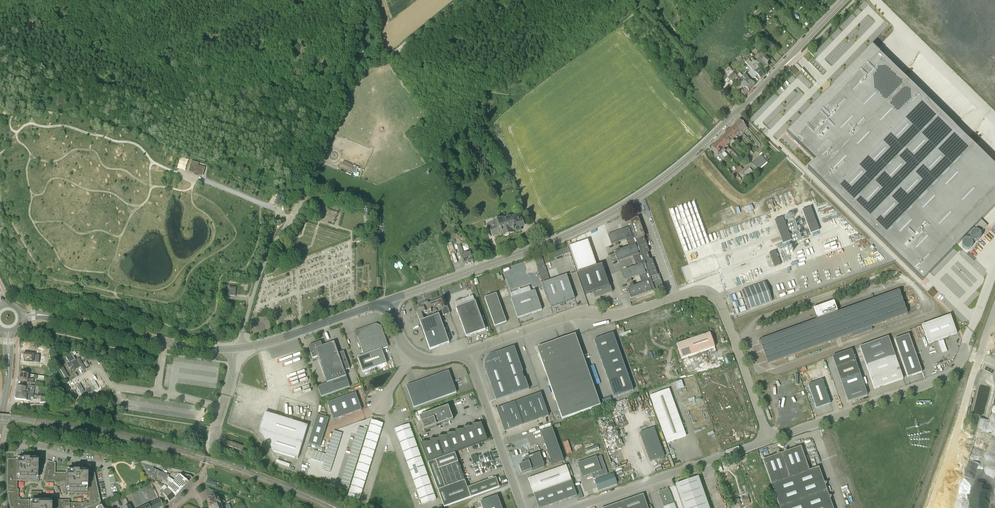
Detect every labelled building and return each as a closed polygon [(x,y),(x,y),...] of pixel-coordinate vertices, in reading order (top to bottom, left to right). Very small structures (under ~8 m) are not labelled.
[(907,22),(919,34),(951,1),(950,0),(929,0),(907,22)] [(994,18),(994,0),(977,0),(994,18)] [(939,19),(934,26),(940,30),(945,24),(939,19)] [(923,280),(976,225),(981,230),(986,224),(982,219),(994,206),(994,166),(871,46),(830,88),(786,134),(808,155),(815,161),(807,169),(923,280)] [(761,55),(755,61),(761,67),(765,70),(768,66),(767,65),(768,64),(767,63),(769,61),(765,57),(767,55),(763,52),(763,51),(761,53),(760,54),(761,54),(761,55)] [(744,58),(743,59),(745,62),(747,64),(748,65),(751,69),(752,69),(754,72),(757,75),(760,79),(764,75),(758,69),(760,67),(754,60),(751,62),(748,59),(746,61),(744,58)] [(738,69),(743,73),(747,69),(742,65),(738,69)] [(744,88),(740,92),(745,96),(751,89),(740,79),(740,78),(738,77),(736,75),(737,75),(735,74),(730,80),(734,83),(736,81),(740,85),(741,85),(744,88)] [(745,74),(743,76),(740,78),(740,79),(751,89),(755,85),(747,78),(748,78),(745,74)] [(737,123),(735,125),(743,134),(744,133),(748,129),(746,127),(743,124),(739,121),(738,121),(737,122),(737,123)] [(731,129),(730,130),(737,136),(740,133),(742,135),(743,134),(735,125),(733,127),(732,127),(731,128),(731,129)] [(727,132),(725,134),(734,143),(735,142),(733,140),(737,136),(730,130),(729,130),(728,130),(727,131),(727,132)] [(721,138),(721,139),(727,145),(731,142),(733,144),(734,143),(725,134),(723,136),(722,136),(721,137),(721,138)] [(718,141),(716,143),(725,152),(726,151),(724,149),(728,145),(727,145),(721,139),(720,139),(719,139),(718,140),(718,141)] [(712,147),(711,148),(715,152),(718,155),(722,151),(723,153),(725,152),(716,143),(714,145),(713,145),(712,146),(712,147)] [(766,161),(762,157),(761,156),(752,164),(759,171),(768,163),(766,161)] [(202,176),(204,168),(196,166),(197,163),(192,161),(189,172),(202,176)] [(341,167),(351,171),(353,166),(350,165),(343,162),(341,167)] [(731,174),(734,178),(742,169),(739,166),(731,174)] [(754,173),(749,168),(744,172),(749,178),(754,173)] [(793,196),(786,199),(788,206),(796,203),(793,196)] [(782,217),(790,242),(807,237),(806,234),(817,231),(809,206),(806,207),(805,203),(797,205),(799,211),(796,212),(798,218),(786,222),(784,217),(782,217)] [(523,219),(521,213),(505,219),(504,220),(508,234),(520,230),(519,228),(523,226),(521,220),(523,219)] [(494,221),(487,223),(487,225),(489,228),(490,228),(493,235),(495,234),(497,234),(498,235),(503,234),(504,236),(505,236),(506,236),(507,236),(508,236),(508,235),(508,234),(504,220),(505,219),(504,217),(499,219),(498,219),(494,220),(494,221)] [(789,241),(781,217),(772,219),(781,244),(789,241)] [(644,236),(638,218),(630,221),(632,226),(608,235),(612,245),(615,244),(616,246),(619,245),(618,243),(626,239),(629,247),(621,250),(620,248),(617,249),(618,251),(614,253),(618,262),(632,257),(636,266),(621,271),(624,281),(628,280),(629,282),(632,281),(631,279),(639,276),(642,283),(634,286),(633,284),(630,285),(631,287),(627,289),(630,295),(631,299),(663,287),(659,274),(657,275),(652,259),(650,260),(647,252),(649,252),(643,236),(644,236)] [(971,235),(971,237),(973,239),(976,240),(978,239),(980,238),(981,236),(981,233),(980,231),(979,230),(977,229),(974,229),(972,231),(971,233),(971,235)] [(967,248),(969,248),(971,248),(972,246),(973,244),(973,242),(972,240),(971,238),(968,238),(966,238),(964,239),(963,241),(962,243),(963,245),(963,246),(965,248),(967,248)] [(610,287),(609,287),(602,264),(597,266),(588,240),(569,246),(578,272),(586,295),(592,293),(594,299),(612,292),(610,287)] [(460,245),(457,246),(464,266),(473,263),(472,258),(470,252),(467,253),(467,251),(463,252),(460,245)] [(553,258),(569,252),(567,246),(551,252),(553,258)] [(480,247),(475,251),(479,256),(484,252),(480,247)] [(775,250),(769,252),(773,266),(779,265),(775,250)] [(693,275),(719,271),(716,256),(702,259),(703,262),(710,260),(711,265),(705,266),(706,270),(702,271),(703,272),(693,274),(693,275)] [(535,259),(539,277),(546,275),(542,257),(535,259)] [(837,276),(847,273),(842,261),(833,265),(837,276)] [(567,275),(543,283),(551,307),(575,299),(567,275)] [(757,285),(742,291),(749,309),(764,304),(757,285)] [(818,319),(760,340),(768,364),(769,364),(775,361),(852,334),(853,337),(872,330),(871,327),(907,314),(906,309),(899,290),(837,312),(833,302),(819,307),(814,309),(818,319)] [(535,291),(511,299),(518,318),(542,310),(535,291)] [(484,298),(493,322),(495,326),(506,322),(496,294),(484,298)] [(424,320),(424,319),(422,314),(426,313),(426,314),(432,312),(430,308),(440,305),(443,315),(450,313),(447,306),(445,307),(442,298),(428,303),(428,301),(423,303),(422,303),(422,304),(421,305),(421,306),(421,307),(422,307),(420,308),(419,308),(418,309),(417,310),(417,311),(417,312),(417,313),(420,321),(424,320)] [(466,337),(485,330),(475,301),(456,308),(466,337)] [(424,320),(420,321),(430,350),(449,343),(439,314),(424,319),(424,320)] [(957,334),(950,315),(922,325),(928,344),(957,334)] [(358,357),(361,367),(363,372),(387,364),(382,349),(388,347),(381,327),(376,324),(355,332),(364,355),(358,357)] [(614,397),(633,390),(613,333),(594,340),(614,397)] [(710,333),(677,344),(686,373),(719,362),(710,333)] [(562,419),(567,417),(600,405),(575,334),(537,348),(562,419)] [(894,340),(908,377),(922,372),(908,335),(894,340)] [(888,337),(859,347),(874,389),(903,379),(888,337)] [(321,397),(350,387),(344,371),(350,369),(344,351),(338,353),(334,342),(322,346),(321,342),(312,345),(310,349),(311,354),(313,358),(317,356),(327,383),(318,387),(321,397)] [(523,372),(519,361),(514,347),(498,352),(513,395),(529,389),(525,378),(524,378),(522,372),(523,372)] [(832,356),(836,368),(855,361),(851,350),(832,356)] [(496,401),(513,395),(498,352),(496,353),(496,354),(491,356),(489,357),(487,358),(486,360),(485,361),(485,363),(485,365),(485,367),(486,370),(485,371),(490,384),(491,383),(493,389),(492,390),(496,401)] [(25,361),(30,362),(33,362),(33,360),(39,360),(39,358),(43,359),(43,361),(46,361),(46,356),(43,356),(23,354),(22,359),(25,359),(25,361)] [(293,367),(300,365),(298,358),(292,360),(291,358),(295,357),(294,357),(283,360),(284,365),(292,363),(293,367)] [(72,361),(76,369),(79,368),(81,372),(85,370),(79,358),(72,361)] [(836,368),(840,379),(859,372),(855,361),(836,368)] [(64,371),(62,367),(61,366),(58,368),(65,379),(68,378),(64,371)] [(456,393),(455,388),(450,389),(448,382),(452,380),(449,371),(406,386),(414,408),(456,393)] [(844,390),(863,384),(859,372),(840,379),(844,390)] [(42,380),(34,379),(27,378),(28,374),(19,373),(18,380),(27,381),(26,383),(33,383),(32,386),(34,386),(35,386),(41,387),(42,380)] [(88,378),(94,390),(100,387),(94,375),(88,378)] [(674,382),(677,390),(683,387),(680,380),(674,382)] [(822,380),(808,385),(816,408),(830,404),(822,380)] [(863,384),(844,390),(848,402),(867,395),(863,384)] [(81,399),(87,395),(80,385),(75,388),(81,399)] [(650,396),(665,438),(667,443),(686,436),(684,431),(669,389),(650,396)] [(30,398),(37,398),(37,395),(34,394),(34,395),(15,392),(14,398),(15,400),(30,401),(30,398)] [(327,403),(334,420),(362,410),(356,393),(327,403)] [(534,395),(497,408),(505,431),(542,418),(549,416),(541,393),(534,395)] [(424,430),(453,420),(448,406),(419,417),(424,430)] [(298,459),(306,430),(308,426),(265,412),(260,430),(274,452),(298,459)] [(308,443),(320,447),(329,418),(317,415),(308,443)] [(383,423),(372,420),(369,427),(381,431),(383,423)] [(599,450),(589,420),(560,430),(571,460),(599,450)] [(481,423),(472,424),(472,427),(473,427),(479,443),(487,440),(481,423)] [(422,504),(436,499),(409,424),(395,429),(422,504)] [(381,431),(369,427),(367,435),(378,439),(381,431)] [(473,427),(472,427),(463,427),(464,430),(470,446),(479,443),(473,427)] [(563,460),(552,428),(541,432),(552,464),(563,460)] [(654,428),(639,433),(650,462),(664,456),(654,428)] [(464,430),(455,430),(456,433),(462,450),(470,446),(464,430)] [(456,433),(446,433),(447,436),(454,453),(462,450),(456,433)] [(378,439),(367,435),(364,443),(376,446),(378,439)] [(447,436),(438,437),(439,439),(445,456),(454,453),(447,436)] [(439,439),(429,440),(430,442),(431,442),(437,459),(445,456),(439,439)] [(244,446),(231,442),(224,440),(223,444),(243,451),(244,446)] [(431,442),(430,442),(421,443),(428,462),(437,459),(431,442)] [(376,446),(364,443),(362,450),(374,454),(376,446)] [(790,477),(809,470),(801,446),(782,453),(790,477)] [(362,450),(360,458),(371,462),(374,454),(362,450)] [(428,463),(444,507),(499,487),(496,477),(467,488),(455,453),(428,463)] [(539,453),(524,459),(525,463),(518,466),(521,474),(531,470),(532,471),(544,466),(539,453)] [(771,484),(790,477),(782,453),(781,453),(782,453),(763,460),(771,484)] [(591,474),(592,477),(594,479),(608,474),(601,456),(597,457),(596,457),(577,463),(582,477),(591,474)] [(371,462),(360,458),(357,466),(369,469),(371,462)] [(100,503),(101,503),(94,473),(87,471),(86,471),(66,471),(66,473),(55,473),(55,462),(47,460),(41,481),(42,481),(54,481),(54,483),(63,483),(63,492),(71,494),(89,494),(89,503),(69,503),(69,500),(54,500),(54,496),(41,496),(41,492),(31,492),(30,500),(18,500),(18,490),(17,490),(17,481),(37,481),(38,459),(8,459),(7,459),(6,469),(6,480),(7,490),(8,500),(10,507),(102,507),(100,503)] [(168,488),(167,489),(175,497),(192,478),(189,476),(180,474),(177,473),(175,476),(177,478),(174,481),(169,477),(169,475),(153,468),(153,467),(147,465),(148,462),(141,459),(140,461),(150,481),(152,479),(155,480),(156,477),(163,479),(161,483),(169,487),(168,488)] [(566,465),(528,479),(534,494),(543,491),(552,487),(562,484),(571,481),(566,465)] [(369,469),(357,466),(355,473),(366,477),(369,469)] [(809,470),(790,477),(771,484),(780,507),(833,507),(827,491),(827,490),(819,467),(809,470)] [(355,473),(352,481),(364,485),(366,477),(355,473)] [(698,477),(675,485),(683,507),(709,507),(698,477)] [(364,485),(352,481),(350,489),(362,492),(364,485)] [(562,484),(567,499),(577,496),(571,481),(562,484)] [(558,503),(567,499),(562,484),(552,487),(558,503)] [(163,494),(160,495),(163,500),(166,498),(169,502),(175,497),(167,489),(165,486),(162,488),(165,491),(162,493),(163,494)] [(548,506),(558,503),(552,487),(543,491),(548,506)] [(674,503),(672,499),(673,499),(670,493),(670,494),(668,488),(667,488),(666,489),(665,489),(663,490),(662,490),(661,491),(660,491),(659,491),(660,497),(664,507),(663,507),(664,507),(676,507),(674,503)] [(215,494),(213,490),(209,489),(205,490),(207,497),(215,494)] [(359,500),(362,492),(350,489),(348,496),(359,500)] [(534,494),(538,507),(543,507),(548,506),(543,491),(534,494)] [(967,493),(964,492),(960,492),(959,495),(960,495),(956,495),(953,507),(968,507),(967,493)] [(643,494),(604,507),(648,507),(643,494)] [(747,494),(742,496),(744,505),(750,504),(747,494)] [(497,495),(480,502),(482,507),(502,507),(497,495)] [(221,504),(221,503),(225,502),(223,497),(219,499),(218,497),(215,496),(208,499),(207,501),(209,505),(208,505),(210,507),(211,507),(221,504)] [(140,507),(159,507),(163,506),(159,499),(140,507)]
